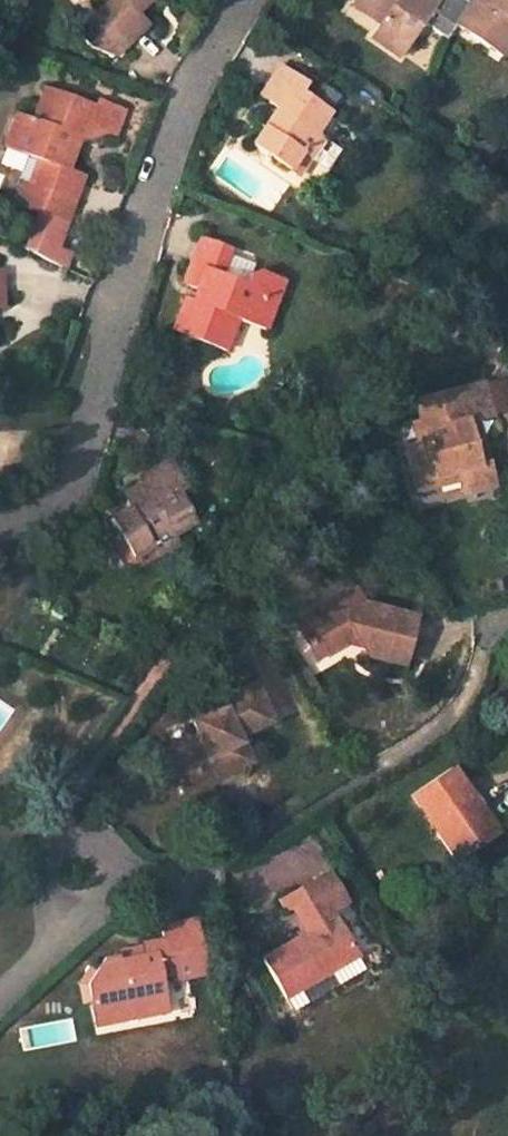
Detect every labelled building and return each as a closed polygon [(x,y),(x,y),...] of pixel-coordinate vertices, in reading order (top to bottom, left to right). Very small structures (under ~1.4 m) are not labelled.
[(106,12),(86,34),(100,46),(124,55),(136,41),(156,19),(144,8),(151,0),(117,0),(106,12)] [(355,4),(382,23),(374,35),(404,54),(426,22),(451,38),(459,26),(473,3),(470,1),(469,0),(439,0),(438,1),(437,0),(357,0),(355,4)] [(489,4),(483,0),(475,0),(473,3),(459,26),(505,56),(507,52),(507,0),(491,0),(489,4)] [(327,111),(301,93),(309,82),(284,65),(262,97),(278,108),(252,145),(286,169),(296,155),(304,161),(319,140),(311,134),(327,111)] [(72,144),(77,130),(88,134),(99,102),(46,82),(34,114),(20,108),(8,143),(45,155),(36,184),(76,199),(86,169),(70,163),(76,145),(72,144)] [(294,175),(304,161),(296,155),(286,169),(294,175)] [(18,201),(68,220),(76,199),(36,184),(25,180),(18,201)] [(176,331),(228,352),(241,320),(269,330),(279,302),(287,281),(262,272),(256,274),(253,283),(227,272),(237,246),(208,235),(190,281),(211,289),(206,302),(190,296),(176,331)] [(474,460),(470,443),(479,441),(474,424),(490,420),(481,388),(414,405),(420,425),(425,445),(417,447),(403,451),(411,478),(433,472),(438,490),(458,484),(462,498),(492,490),(484,458),(474,460)] [(425,445),(420,425),(412,427),(417,447),(425,445)] [(470,443),(474,460),(484,458),(479,441),(470,443)] [(132,510),(112,525),(137,558),(151,547),(157,554),(178,539),(172,532),(195,514),(175,488),(184,481),(166,456),(135,481),(137,484),(148,498),(132,510)] [(416,496),(438,490),(433,472),(411,478),(416,496)] [(148,498),(137,484),(122,496),(132,510),(148,498)] [(143,565),(157,554),(151,547),(137,558),(143,565)] [(358,628),(371,649),(379,651),(380,649),(405,654),(410,633),(407,632),(410,609),(363,598),(358,589),(345,595),(341,604),(302,625),(315,650),(358,628)] [(345,595),(299,619),(302,625),(341,604),(345,595)] [(222,704),(193,719),(199,731),(166,747),(177,770),(192,762),(203,781),(251,757),(239,732),(269,717),(251,680),(218,696),(222,704)] [(479,795),(455,760),(416,788),(463,854),(498,830),(493,824),(474,798),(479,795)] [(203,781),(192,762),(177,770),(187,789),(203,781)] [(503,817),(484,790),(479,795),(474,798),(493,824),(503,817)] [(291,993),(362,949),(317,876),(284,894),(293,909),(299,905),(313,927),(318,935),(311,939),(306,931),(267,953),(291,993)] [(131,949),(117,952),(117,956),(104,958),(93,973),(100,1000),(125,995),(128,1017),(167,1009),(160,974),(169,972),(167,957),(202,951),(195,915),(161,922),(163,935),(139,941),(141,953),(132,955),(131,949)] [(306,931),(311,939),(318,935),(313,927),(306,931)] [(129,943),(131,949),(132,955),(141,953),(139,941),(129,943)] [(128,1017),(125,995),(100,1000),(90,1002),(93,1023),(128,1017)]
